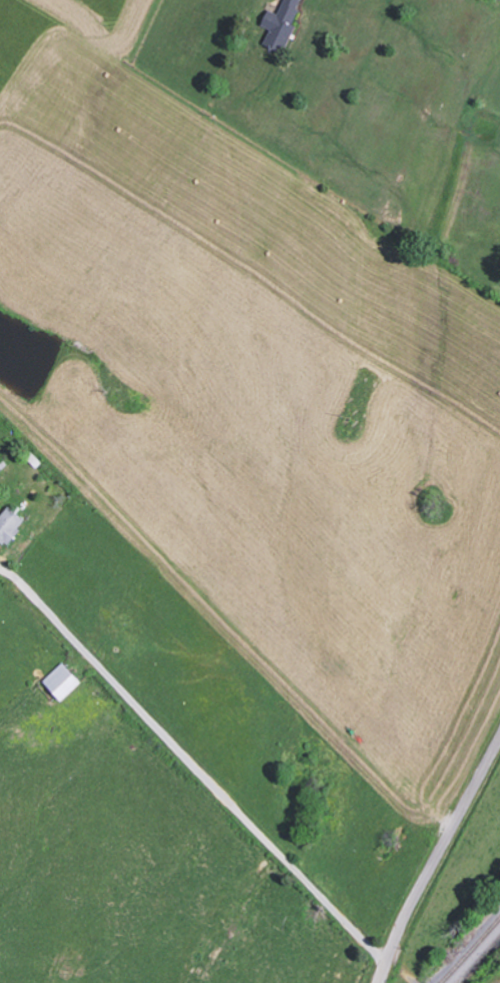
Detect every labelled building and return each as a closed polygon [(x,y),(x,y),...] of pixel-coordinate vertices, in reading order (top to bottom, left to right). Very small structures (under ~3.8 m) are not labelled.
[(273,30),(267,44),(288,52),(298,26),(294,24),(304,0),(287,0),(281,14),(271,10),(264,27),(273,30)] [(13,507),(0,521),(0,539),(8,547),(30,523),(13,507)] [(84,683),(64,663),(45,682),(64,703),(84,683)]
